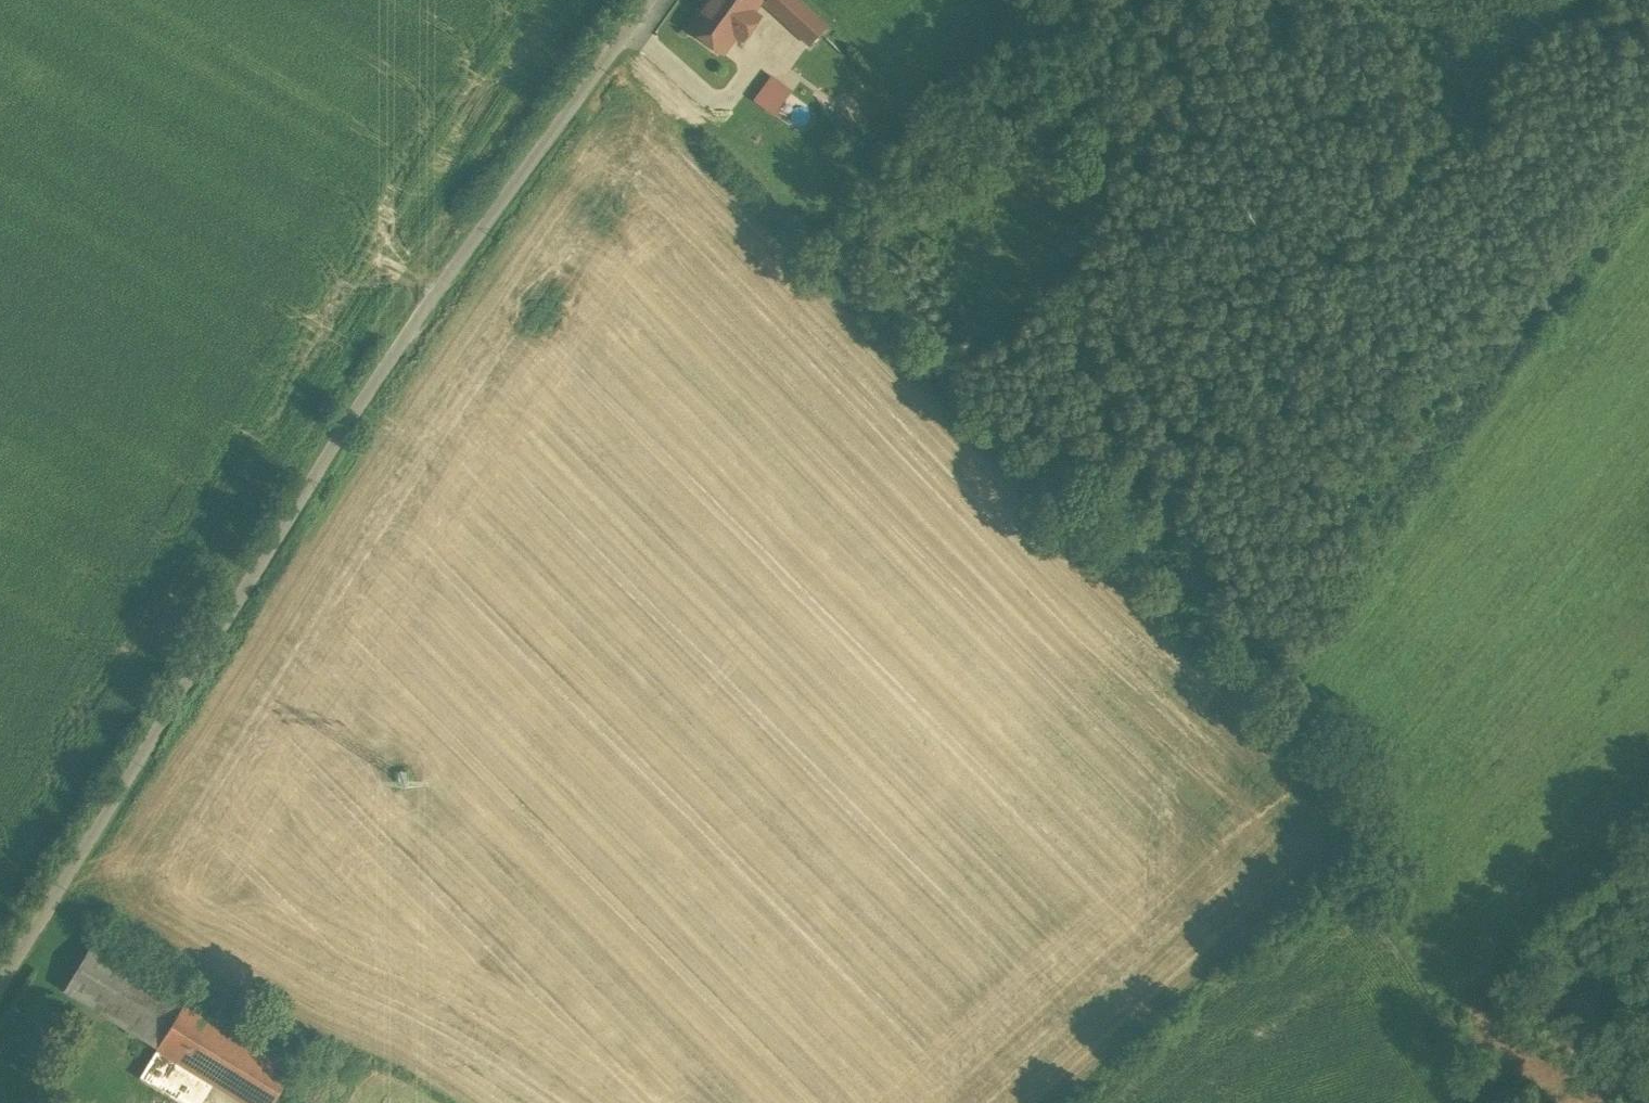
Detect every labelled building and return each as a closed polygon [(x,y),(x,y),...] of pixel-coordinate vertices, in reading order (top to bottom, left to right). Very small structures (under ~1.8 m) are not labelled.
[(760,0),(712,0),(690,29),(720,52),(760,0)] [(797,0),(767,0),(763,4),(809,46),(826,26),(797,0)] [(748,101),(771,116),(789,89),(765,74),(748,101)] [(67,981),(158,1036),(144,1059),(92,1027),(59,1081),(94,1102),(196,1102),(217,1069),(271,1102),(300,1055),(98,931),(67,981)]
